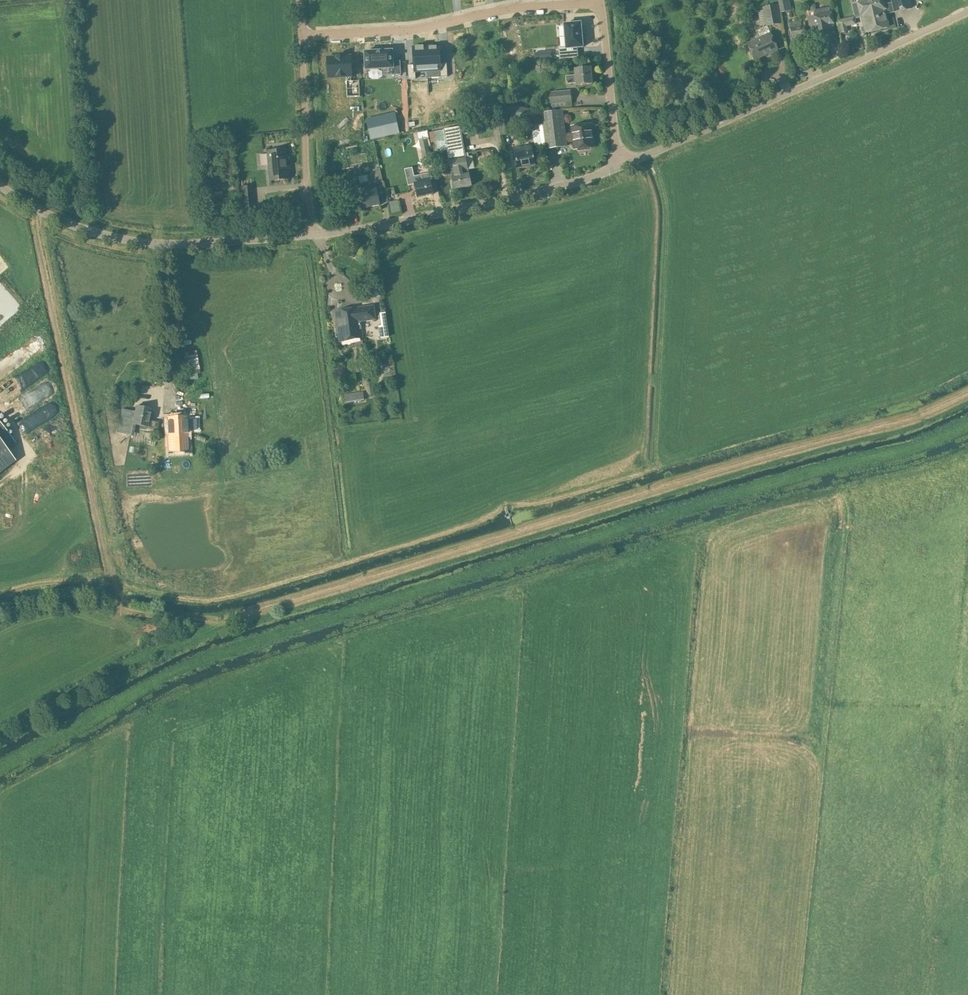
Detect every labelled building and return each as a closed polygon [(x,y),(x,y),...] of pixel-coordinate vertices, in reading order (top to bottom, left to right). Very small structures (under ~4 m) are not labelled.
[(860,16),(860,15),(875,11),(876,17),(886,15),(894,13),(892,3),(885,5),(883,0),(868,0),(857,3),(852,4),(855,17),(860,16)] [(894,13),(912,9),(910,0),(891,0),(892,3),(894,13)] [(780,24),(777,4),(762,7),(766,27),(780,24)] [(814,48),(837,44),(831,12),(830,13),(829,8),(814,10),(815,15),(808,17),(814,48)] [(888,27),(886,15),(876,17),(875,11),(860,15),(860,16),(862,16),(865,33),(888,27)] [(838,21),(841,33),(848,32),(845,20),(838,21)] [(792,38),(805,37),(804,26),(801,26),(801,22),(790,23),(792,38)] [(566,47),(558,48),(559,59),(578,58),(577,48),(582,47),(580,23),(564,25),(566,47)] [(771,33),(747,44),(754,60),(778,49),(771,33)] [(442,46),(431,47),(432,68),(442,68),(443,78),(450,78),(450,62),(443,63),(442,46)] [(432,69),(431,47),(419,48),(419,64),(409,64),(409,79),(419,79),(419,70),(432,69)] [(365,52),(366,70),(382,69),(392,69),(393,75),(401,74),(400,61),(393,62),(393,51),(365,52)] [(347,63),(346,54),(325,55),(326,70),(342,70),(343,85),(355,84),(354,63),(347,63)] [(575,69),(575,75),(566,76),(566,84),(576,83),(576,85),(593,84),(591,67),(575,69)] [(570,90),(549,92),(550,103),(544,103),(545,109),(572,108),(571,102),(572,102),(570,90)] [(502,114),(525,121),(527,112),(505,105),(502,114)] [(573,133),(566,134),(563,110),(541,113),(546,149),(567,147),(567,142),(574,142),(575,149),(594,147),(591,124),(572,127),(573,133)] [(531,113),(528,121),(537,123),(539,115),(531,113)] [(400,133),(396,118),(367,124),(371,140),(400,133)] [(517,119),(498,123),(501,135),(519,131),(518,126),(532,130),(535,146),(542,144),(539,125),(517,119)] [(444,129),(446,141),(437,142),(441,161),(443,174),(452,173),(453,177),(452,177),(455,189),(472,185),(469,173),(468,169),(462,136),(468,134),(471,131),(470,128),(466,125),(460,126),(444,129)] [(418,133),(425,165),(432,164),(426,137),(429,137),(427,131),(418,133)] [(531,146),(515,150),(519,169),(535,166),(531,146)] [(270,180),(291,179),(290,166),(288,166),(287,150),(268,152),(270,180)] [(383,182),(379,164),(373,165),(377,183),(383,182)] [(422,175),(424,181),(415,184),(418,198),(433,194),(430,180),(432,180),(431,173),(422,175)] [(377,189),(370,190),(369,182),(360,183),(362,192),(361,192),(364,208),(380,205),(377,189)] [(227,185),(228,195),(239,194),(237,183),(227,185)] [(242,210),(254,209),(252,186),(240,187),(242,210)] [(374,316),(373,306),(336,312),(341,341),(362,338),(359,318),(374,316)] [(14,392),(50,370),(44,361),(9,383),(14,392)] [(21,411),(55,390),(49,381),(15,401),(21,411)] [(343,403),(364,400),(363,391),(342,395),(343,403)] [(28,431),(59,409),(53,400),(22,422),(28,431)] [(159,422),(149,420),(151,409),(136,406),(135,411),(133,424),(147,427),(146,429),(157,431),(159,422)] [(121,408),(116,434),(128,436),(130,436),(133,424),(135,411),(127,409),(121,408)] [(186,417),(166,419),(167,435),(169,450),(188,448),(186,417)] [(15,461),(7,451),(16,444),(9,435),(0,424),(0,473),(15,461)]
